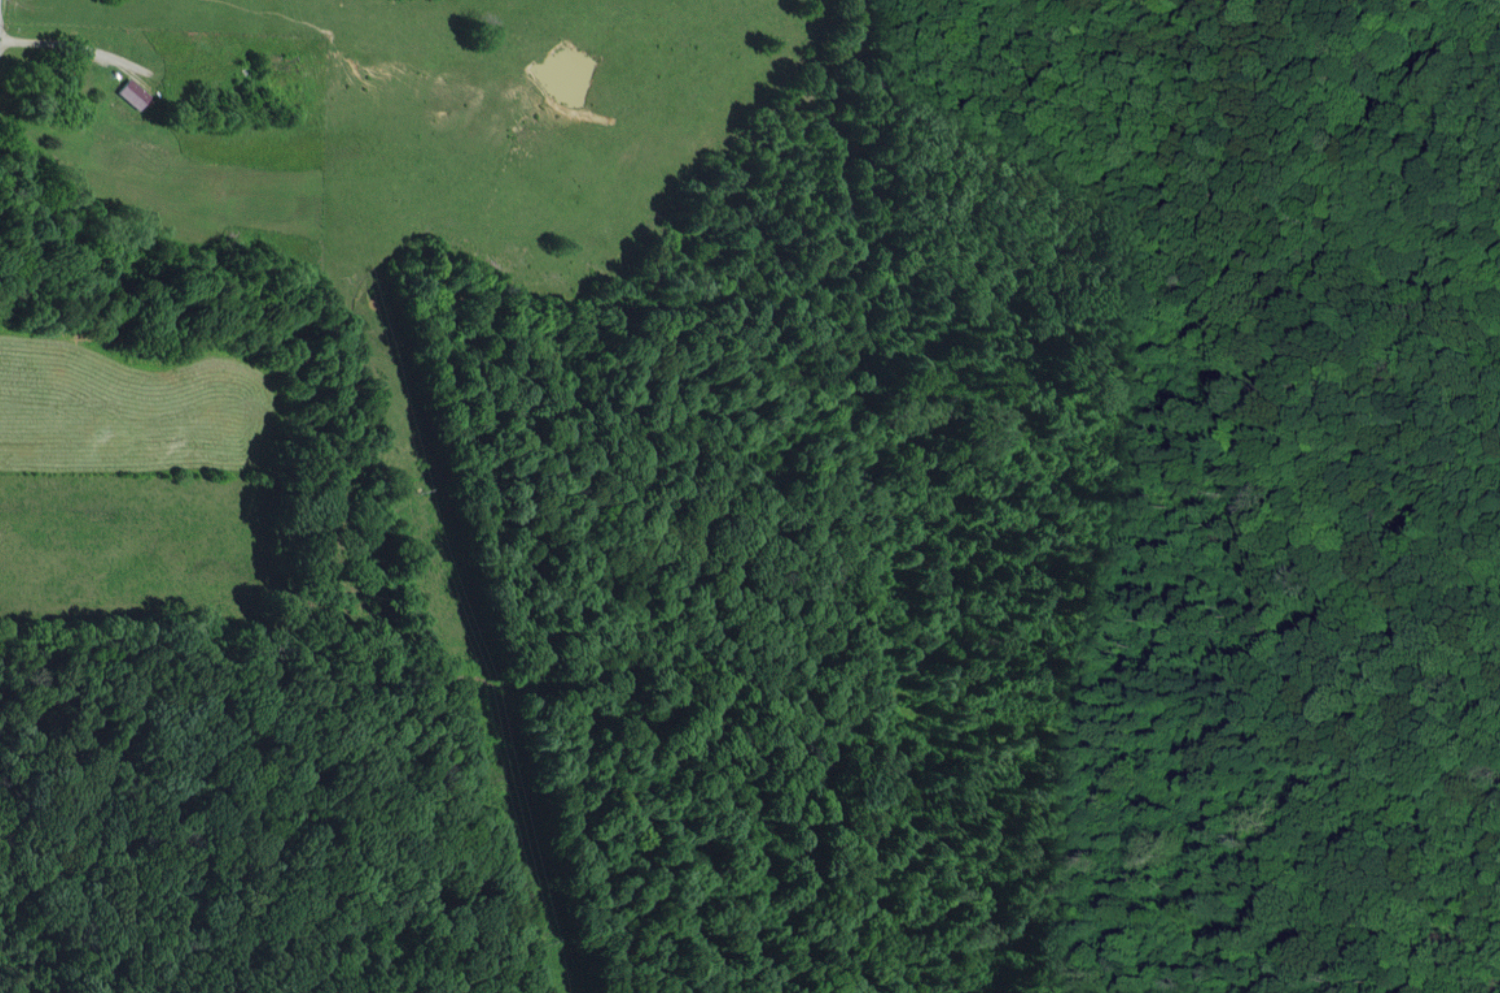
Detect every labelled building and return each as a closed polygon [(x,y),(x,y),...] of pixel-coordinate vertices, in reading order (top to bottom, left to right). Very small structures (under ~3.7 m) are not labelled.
[(117,92),(144,116),(156,101),(129,78),(117,92)]
